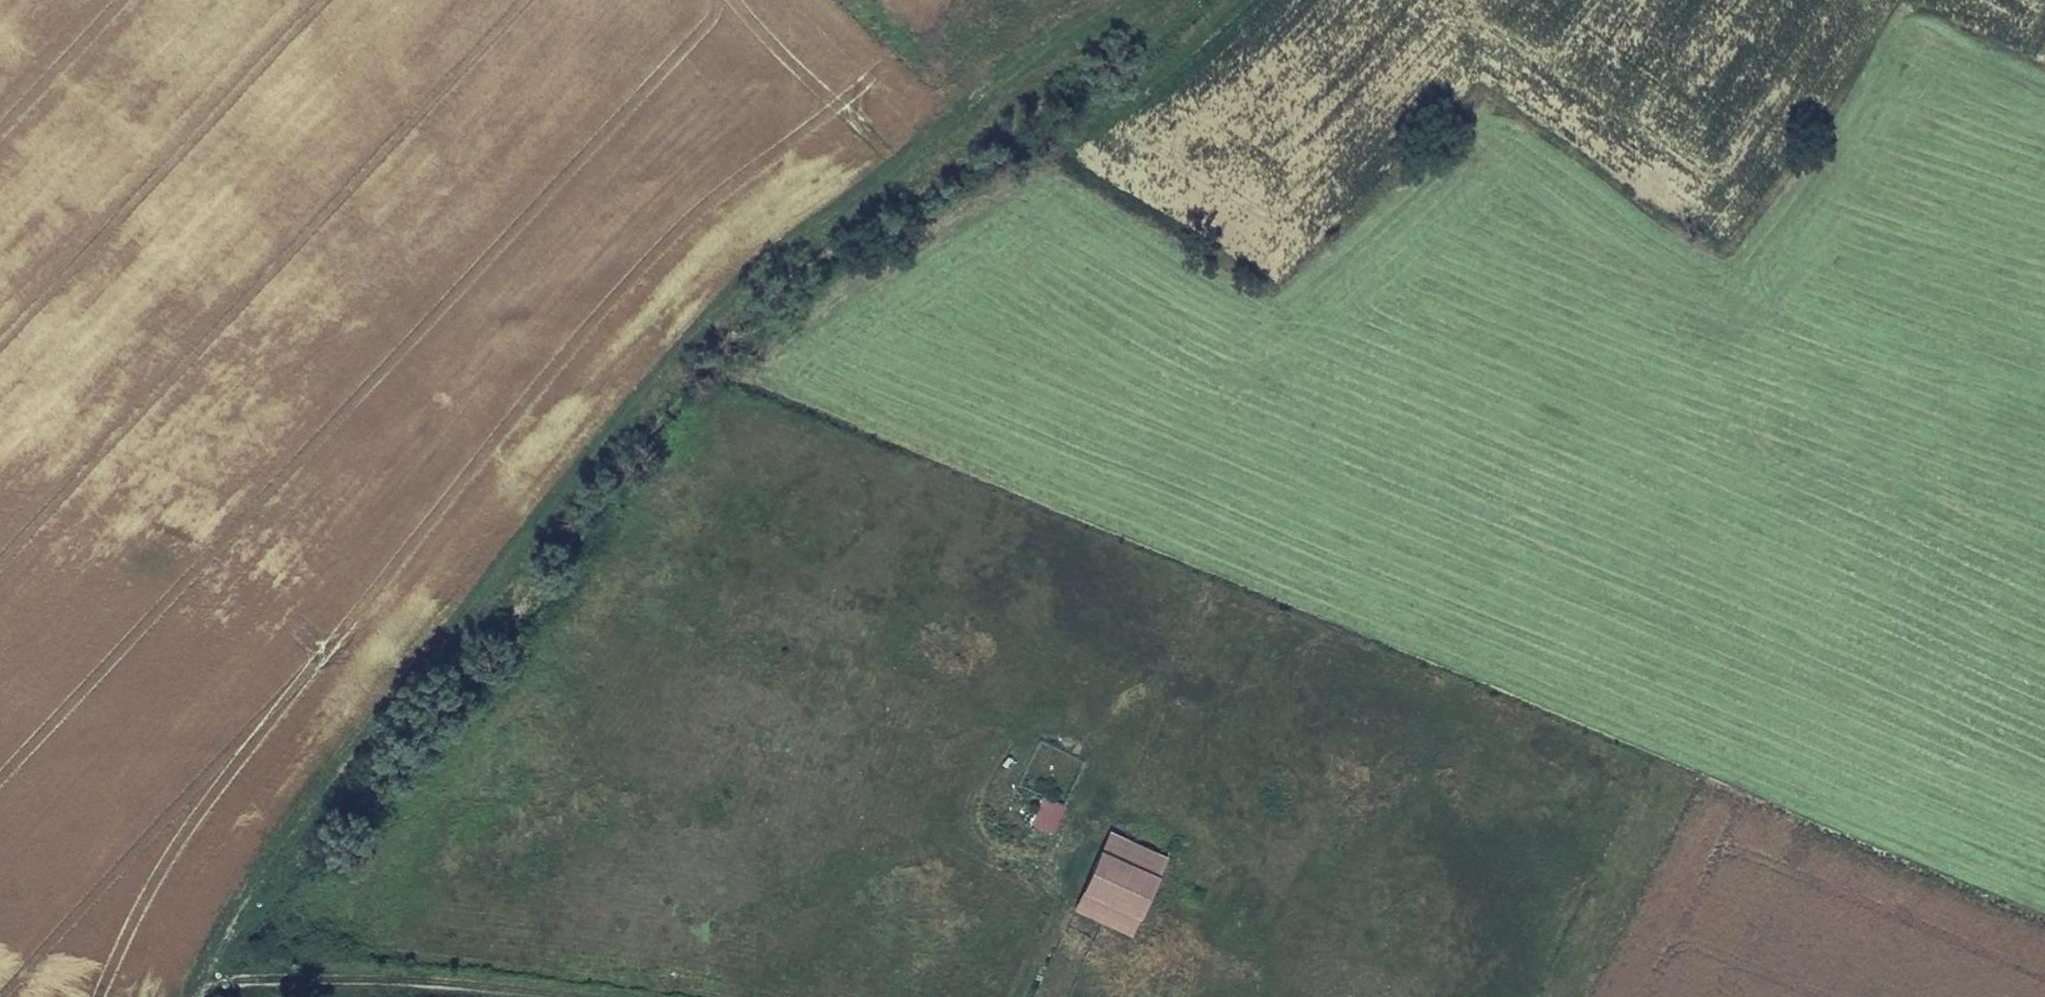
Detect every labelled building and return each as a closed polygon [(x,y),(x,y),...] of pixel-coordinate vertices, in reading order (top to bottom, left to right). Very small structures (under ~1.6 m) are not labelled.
[(1030,824),(1053,833),(1065,803),(1042,794),(1030,824)] [(1159,928),(1196,862),(1147,836),(1111,901),(1159,928)]
